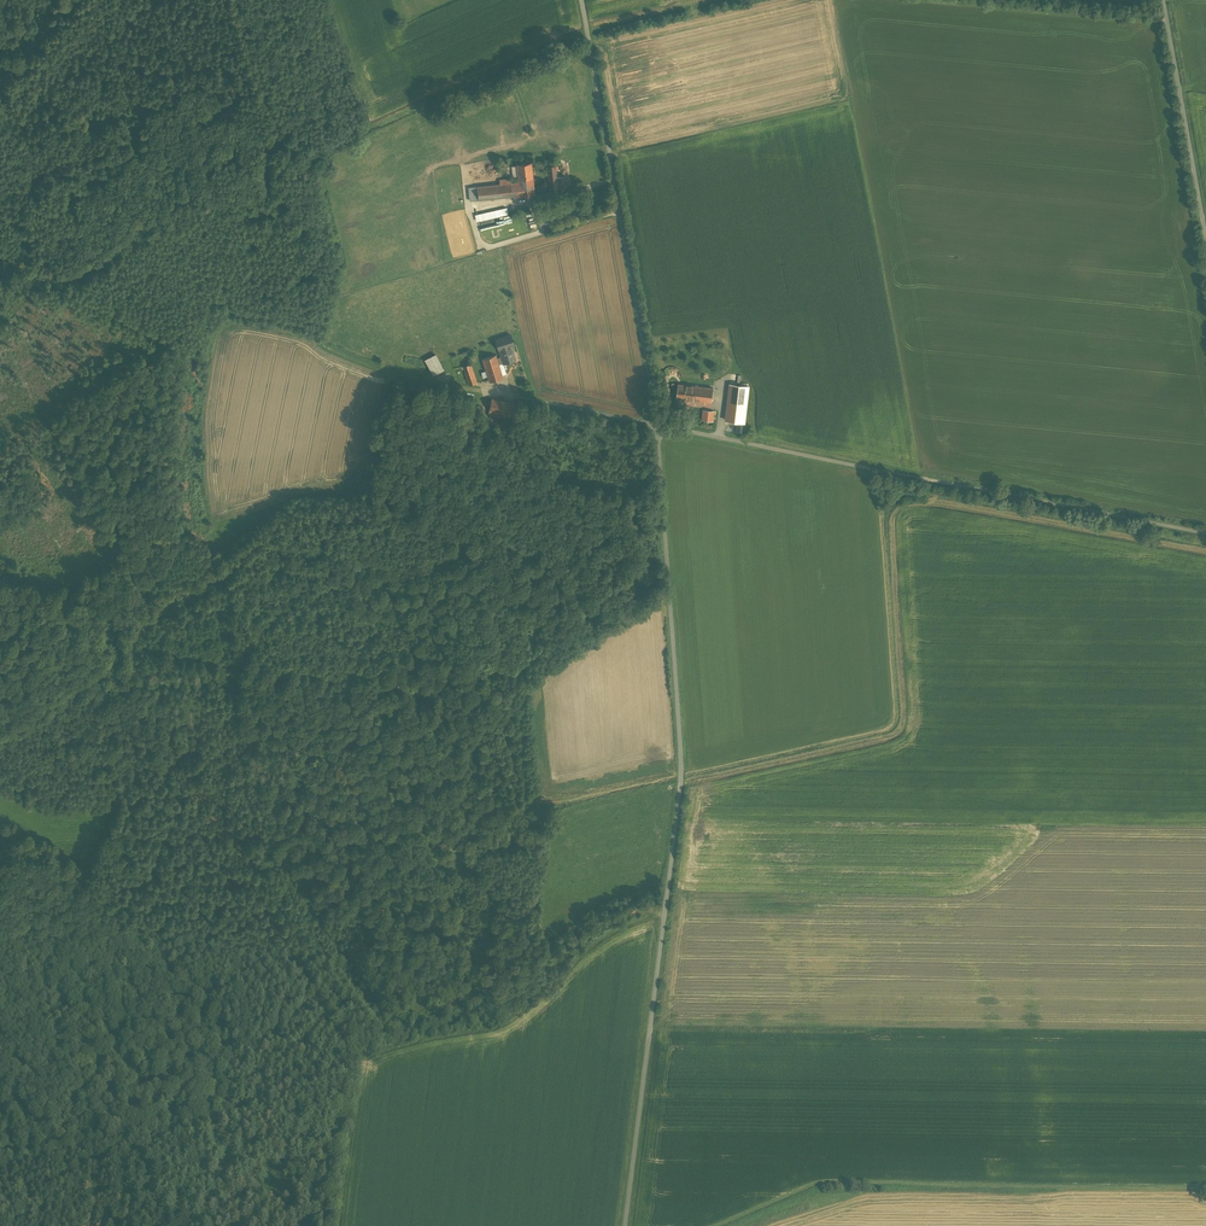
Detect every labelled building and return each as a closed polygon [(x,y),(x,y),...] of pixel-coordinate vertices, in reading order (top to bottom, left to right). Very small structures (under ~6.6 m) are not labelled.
[(532,162),(517,164),(518,182),(520,195),(520,196),(535,194),(532,162)] [(555,165),(547,166),(551,196),(559,195),(555,165)] [(520,195),(518,182),(511,182),(511,178),(499,179),(500,183),(477,186),(479,200),(520,195)] [(470,201),(479,200),(477,186),(468,187),(470,201)] [(507,208),(477,214),(478,222),(509,215),(507,208)] [(1149,302),(1139,303),(1141,319),(1140,319),(1141,322),(1154,319),(1153,311),(1151,312),(1149,302)] [(511,335),(496,339),(499,349),(499,348),(502,356),(497,358),(499,364),(503,362),(504,364),(515,360),(510,344),(513,343),(511,335)] [(1158,335),(1151,338),(1154,346),(1162,343),(1158,335)] [(432,375),(444,369),(436,354),(425,359),(432,375)] [(497,358),(496,355),(482,359),(489,381),(503,377),(499,364),(497,358)] [(470,364),(463,366),(469,384),(476,382),(470,364)] [(701,386),(679,384),(678,398),(699,400),(701,386)] [(730,385),(726,419),(736,420),(740,386),(730,385)] [(714,388),(701,386),(699,400),(712,402),(714,388)] [(514,403),(492,398),(489,410),(512,414),(514,403)] [(714,411),(703,410),(702,419),(713,420),(714,411)]
